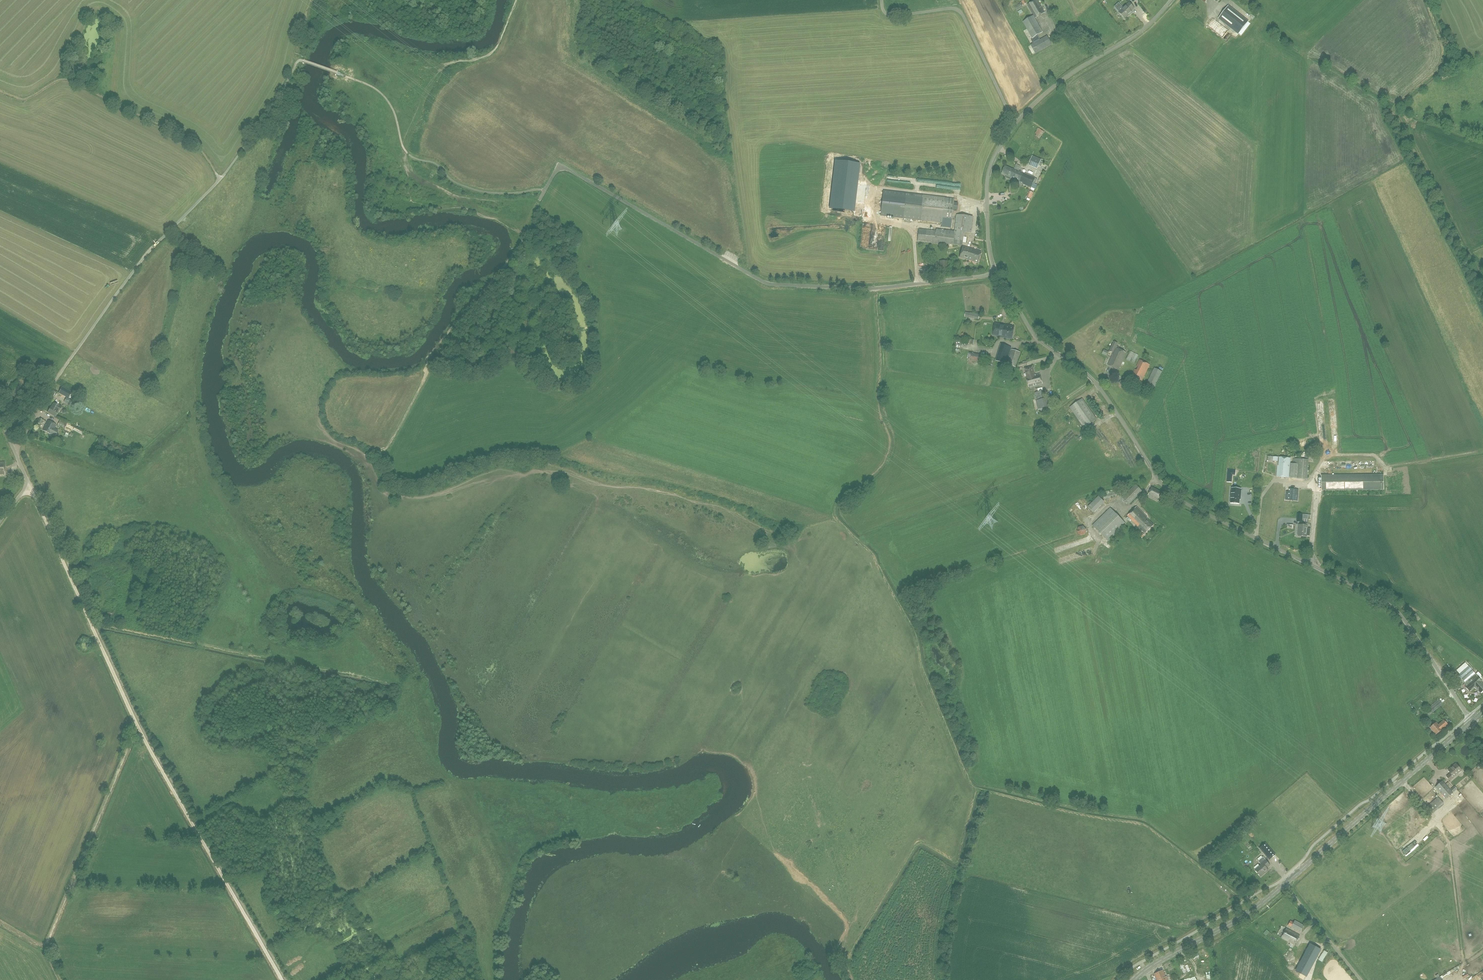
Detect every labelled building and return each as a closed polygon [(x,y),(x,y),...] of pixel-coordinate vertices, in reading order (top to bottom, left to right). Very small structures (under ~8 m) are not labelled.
[(1044,12),(1037,0),(1035,0),(1027,4),(1035,18),(1044,12)] [(1125,19),(1132,12),(1131,11),(1134,8),(1129,3),(1119,12),(1125,19)] [(1239,34),(1249,21),(1228,5),(1218,19),(1238,34),(1239,34)] [(1040,40),(1037,36),(1043,33),(1033,16),(1023,22),(1032,38),(1035,43),(1031,45),(1035,53),(1052,44),(1047,36),(1040,40)] [(1223,38),(1229,31),(1214,19),(1208,27),(1223,38)] [(1005,166),(1002,174),(1007,175),(1005,178),(1010,180),(1011,178),(1019,182),(1020,181),(1022,176),(1023,173),(1014,169),(1014,170),(1005,166)] [(897,173),(896,182),(906,183),(909,183),(910,178),(904,177),(904,174),(897,173)] [(1022,176),(1020,181),(1024,182),(1023,183),(1023,184),(1031,187),(1033,184),(1035,178),(1023,173),(1022,176)] [(883,190),(880,215),(902,218),(920,220),(942,223),(941,227),(951,228),(951,224),(953,209),(957,210),(958,203),(954,203),(954,199),(923,195),(905,193),(883,190)] [(971,232),(973,216),(956,215),(954,231),(936,229),(936,231),(919,229),(917,241),(939,244),(939,242),(944,243),(943,245),(948,246),(948,244),(962,245),(963,236),(964,237),(965,232),(971,232)] [(968,260),(971,249),(963,246),(959,257),(968,260)] [(971,249),(968,260),(978,263),(981,252),(971,249)] [(1006,325),(995,323),(993,335),(1004,337),(1006,325)] [(1006,325),(1004,337),(1012,339),(1014,326),(1006,325)] [(1118,370),(1126,352),(1115,347),(1117,343),(1113,341),(1109,351),(1113,353),(1108,365),(1118,370)] [(1006,363),(1011,347),(1001,344),(996,360),(1006,363)] [(1015,367),(1020,353),(1011,350),(1007,364),(1015,367)] [(1134,363),(1138,355),(1130,351),(1126,359),(1134,363)] [(980,362),(981,355),(969,352),(967,360),(980,362)] [(1140,383),(1150,364),(1139,359),(1136,366),(1138,367),(1137,370),(1135,369),(1130,378),(1140,383)] [(1036,378),(1035,374),(1034,375),(1032,367),(1025,369),(1027,376),(1026,377),(1027,380),(1032,378),(1033,379),(1036,378)] [(1153,390),(1162,372),(1154,368),(1146,385),(1149,387),(1148,388),(1153,390)] [(1032,378),(1027,380),(1029,387),(1042,383),(1040,373),(1035,374),(1036,378),(1033,379),(1032,378)] [(1123,389),(1127,386),(1126,381),(1122,379),(1118,382),(1119,387),(1123,389)] [(1038,392),(1035,392),(1036,400),(1038,409),(1040,409),(1048,407),(1049,407),(1047,398),(1045,398),(1043,391),(1042,387),(1037,388),(1038,392)] [(65,389),(62,394),(68,398),(71,392),(65,389)] [(1084,428),(1096,419),(1082,399),(1070,407),(1084,428)] [(57,409),(59,406),(53,403),(51,406),(48,412),(55,416),(58,410),(57,409)] [(1062,428),(1069,426),(1066,417),(1059,420),(1062,428)] [(66,430),(68,427),(66,426),(67,423),(60,419),(58,424),(63,427),(62,428),(66,430)] [(55,435),(58,430),(54,428),(56,424),(47,420),(42,430),(51,434),(55,435)] [(1278,457),(1273,456),(1273,461),(1278,461),(1277,477),(1289,478),(1290,458),(1278,457)] [(1307,479),(1308,460),(1293,459),(1293,464),(1291,463),(1290,478),(1298,478),(1307,479)] [(1321,490),(1384,490),(1384,474),(1321,475),(1321,490)] [(1129,504),(1142,491),(1135,484),(1122,497),(1129,504)] [(1158,501),(1161,494),(1160,491),(1152,487),(1147,496),(1158,501)] [(1236,489),(1232,488),(1232,491),(1231,503),(1239,503),(1239,499),(1239,496),(1240,496),(1241,489),(1236,489)] [(1298,490),(1289,489),(1289,491),(1286,491),(1285,500),(1297,501),(1298,490)] [(1104,499),(1117,496),(1116,491),(1103,494),(1104,499)] [(1089,504),(1092,507),(1091,507),(1094,510),(1104,501),(1099,495),(1089,504)] [(1145,533),(1153,525),(1147,518),(1147,517),(1136,506),(1127,515),(1145,533)] [(1108,541),(1125,523),(1110,508),(1093,525),(1108,541)] [(1307,525),(1299,525),(1298,536),(1306,537),(1307,535),(1309,536),(1310,529),(1307,528),(1307,525)] [(1471,669),(1468,666),(1458,675),(1466,684),(1468,686),(1466,688),(1469,691),(1474,686),(1480,693),(1482,691),(1482,685),(1480,681),(1481,681),(1478,677),(1475,674),(1471,669)] [(1429,715),(1443,704),(1439,699),(1425,711),(1429,715)] [(1435,723),(1433,721),(1428,725),(1431,727),(1430,727),(1436,735),(1442,730),(1448,725),(1444,720),(1438,725),(1436,723),(1435,723)] [(1450,781),(1456,776),(1456,775),(1462,770),(1455,763),(1448,770),(1450,773),(1446,776),(1450,781)] [(1446,799),(1453,793),(1442,781),(1435,787),(1446,799)] [(1434,813),(1444,803),(1438,796),(1428,806),(1434,813)] [(1269,859),(1275,854),(1265,843),(1259,848),(1269,859)] [(1406,856),(1410,852),(1406,847),(1402,851),(1406,856)] [(1260,876),(1268,869),(1266,868),(1269,865),(1263,857),(1258,861),(1261,864),(1255,869),(1260,876)] [(1304,925),(1295,920),(1293,922),(1290,921),(1288,925),(1300,932),(1304,925)] [(1295,945),(1300,935),(1286,928),(1281,937),(1295,945)] [(1306,976),(1320,949),(1311,944),(1296,971),(1306,976)] [(1163,970),(1154,974),(1157,979),(1168,979),(1166,976),(1165,977),(1163,970)]
